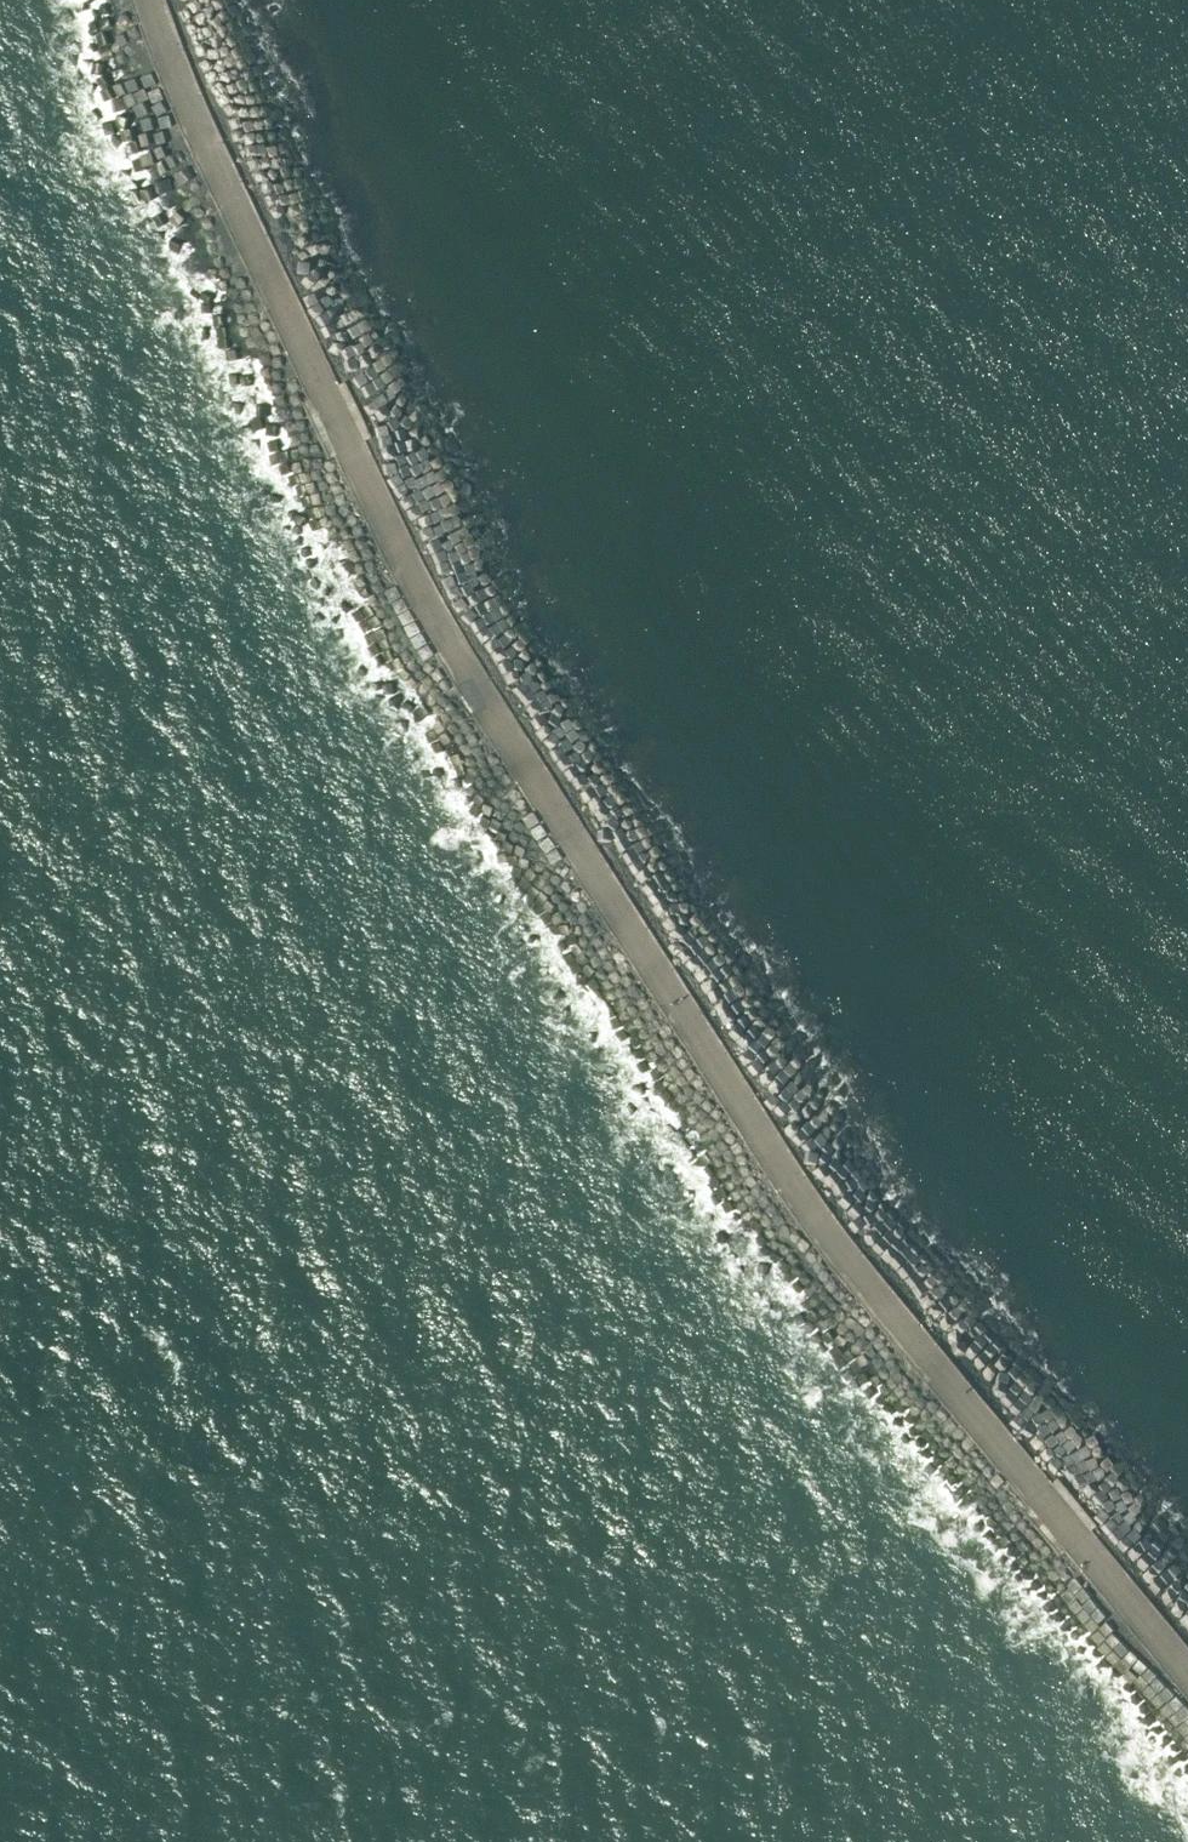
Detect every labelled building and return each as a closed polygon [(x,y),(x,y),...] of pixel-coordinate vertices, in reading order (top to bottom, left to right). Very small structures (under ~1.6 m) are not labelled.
[(1045,1420),(1037,1426),(1065,1467),(1064,1468),(1071,1479),(1090,1466),(1105,1489),(1103,1490),(1111,1502),(1127,1491),(1120,1482),(1116,1485),(1053,1395),(1036,1407),(1045,1420)]
